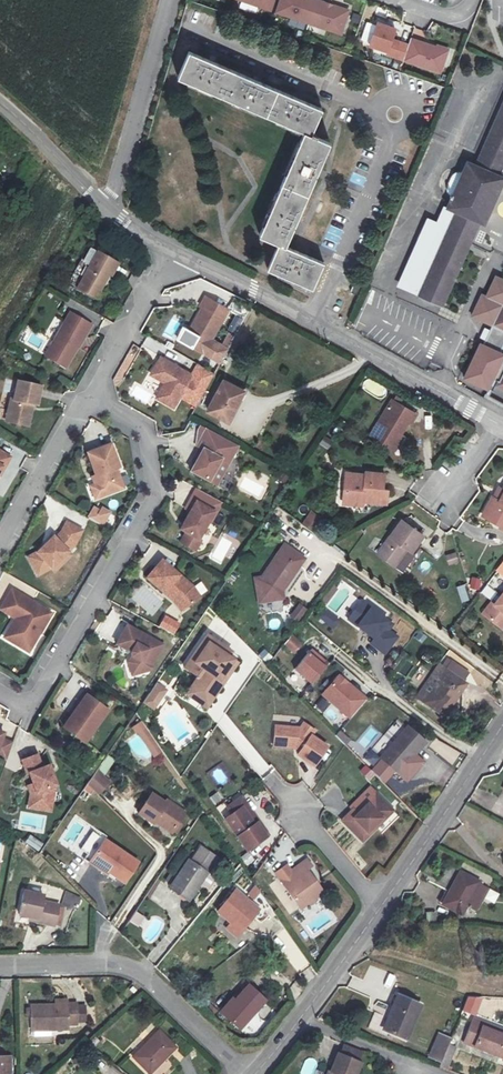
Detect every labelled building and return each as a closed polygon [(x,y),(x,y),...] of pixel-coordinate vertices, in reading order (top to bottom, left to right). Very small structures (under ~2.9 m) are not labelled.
[(274,0),(235,0),(271,11),(274,0)] [(322,0),(278,0),(274,13),(340,36),(349,9),(322,0)] [(402,61),(408,43),(393,38),(395,28),(375,21),(367,46),(385,53),(384,57),(402,63),(402,61)] [(441,74),(448,48),(435,43),(435,45),(410,37),(408,43),(402,61),(441,74)] [(312,105),(179,49),(168,76),(294,128),(251,231),(271,239),(260,265),(304,284),(315,258),(277,242),(320,139),(301,131),(312,105)] [(476,169),(468,165),(447,212),(434,206),(398,289),(445,310),(481,227),(485,228),(502,186),(502,182),(499,180),(502,172),(502,109),(476,169)] [(114,265),(96,254),(75,291),(93,301),(114,265)] [(338,299),(329,295),(325,303),(334,307),(338,299)] [(229,310),(206,298),(201,306),(204,308),(184,342),(204,354),(212,341),(229,310)] [(91,326),(71,314),(46,357),(67,369),(91,326)] [(184,342),(191,330),(185,327),(178,339),(184,342)] [(218,344),(212,341),(204,354),(210,357),(216,348),(218,344)] [(216,348),(210,357),(222,364),(227,354),(216,348)] [(485,350),(470,383),(490,393),(495,383),(502,387),(502,358),(485,350)] [(193,376),(162,358),(152,375),(166,384),(158,399),(175,409),(181,397),(193,376)] [(193,376),(187,388),(204,398),(215,377),(198,367),(193,376)] [(367,376),(360,387),(381,401),(388,390),(367,376)] [(42,387),(18,382),(14,400),(11,399),(9,411),(13,412),(11,423),(29,427),(33,411),(30,410),(31,405),(38,406),(42,387)] [(222,382),(205,415),(224,424),(241,392),(222,382)] [(187,388),(181,397),(199,407),(204,398),(187,388)] [(390,402),(370,437),(392,448),(406,422),(409,423),(413,415),(390,402)] [(426,429),(434,429),(434,414),(426,414),(426,429)] [(199,427),(197,431),(197,449),(203,452),(207,445),(213,448),(218,437),(199,427)] [(239,448),(225,441),(219,451),(225,454),(209,484),(217,488),(239,448)] [(213,448),(207,445),(203,452),(191,474),(209,484),(225,454),(213,448)] [(111,446),(88,454),(97,477),(95,477),(98,485),(96,486),(99,495),(103,496),(124,489),(117,470),(120,469),(111,446)] [(0,453),(0,476),(1,477),(11,459),(0,453)] [(386,473),(356,472),(355,489),(349,488),(349,502),(367,503),(367,499),(390,500),(391,487),(386,487),(386,473)] [(99,495),(96,486),(92,488),(96,499),(103,496),(99,495)] [(502,500),(494,496),(485,513),(502,522),(502,499),(502,500)] [(191,513),(181,530),(187,533),(181,543),(196,552),(202,541),(200,540),(209,523),(212,524),(217,514),(191,500),(186,510),(191,513)] [(93,504),(86,519),(104,526),(110,512),(93,504)] [(301,523),(312,531),(322,518),(311,510),(301,523)] [(409,520),(388,553),(406,565),(417,548),(420,550),(431,534),(409,520)] [(39,558),(31,563),(39,576),(52,568),(76,546),(83,532),(68,524),(63,533),(56,540),(54,538),(49,543),(51,545),(45,550),(43,549),(38,554),(41,557),(39,558)] [(262,581),(256,584),(261,606),(286,600),(285,593),(301,569),(296,566),(301,559),(282,547),(262,581)] [(448,564),(458,562),(456,552),(446,554),(448,564)] [(38,554),(29,559),(31,563),(39,558),(41,557),(38,554)] [(162,561),(147,579),(177,604),(182,600),(188,608),(201,598),(194,588),(162,561)] [(469,588),(479,590),(482,580),(472,577),(469,588)] [(455,586),(461,603),(470,600),(464,583),(455,586)] [(498,595),(496,594),(488,604),(502,617),(502,590),(498,595)] [(52,615),(13,591),(2,611),(17,619),(24,624),(13,642),(30,652),(52,615)] [(182,600),(177,604),(182,612),(188,608),(182,600)] [(297,622),(306,609),(298,603),(289,616),(297,622)] [(393,625),(362,603),(349,620),(377,641),(374,646),(388,656),(400,639),(389,631),(393,625)] [(325,622),(330,615),(325,611),(320,618),(325,622)] [(334,629),(339,622),(330,615),(325,622),(334,629)] [(169,632),(175,622),(166,618),(161,628),(169,632)] [(24,624),(17,619),(6,638),(13,642),(24,624)] [(127,622),(116,643),(131,651),(132,654),(127,661),(133,676),(149,671),(165,644),(127,622)] [(174,635),(180,625),(175,622),(169,632),(174,635)] [(293,634),(287,643),(297,651),(303,642),(293,634)] [(207,639),(187,668),(201,678),(193,689),(208,699),(220,681),(216,678),(231,656),(207,639)] [(264,648),(257,655),(265,664),(272,657),(264,648)] [(314,683),(330,663),(313,649),(297,669),(314,683)] [(423,654),(419,661),(428,665),(432,658),(423,654)] [(396,672),(404,678),(413,666),(406,660),(396,672)] [(440,660),(419,692),(448,711),(465,685),(461,682),(466,676),(440,660)] [(408,683),(419,688),(429,670),(418,664),(408,683)] [(367,700),(338,676),(322,695),(351,719),(367,700)] [(159,683),(144,705),(156,712),(171,690),(159,683)] [(87,693),(62,727),(87,744),(111,710),(87,693)] [(382,730),(383,738),(393,746),(381,761),(401,777),(413,761),(418,755),(421,757),(431,765),(442,752),(428,741),(426,744),(407,729),(397,721),(388,722),(382,730)] [(409,726),(407,729),(426,744),(428,741),(409,726)] [(302,731),(278,731),(278,744),(296,744),(304,750),(300,756),(315,767),(327,749),(313,739),(315,734),(305,727),(302,731)] [(162,752),(145,730),(138,735),(155,757),(162,752)] [(9,760),(15,743),(4,739),(6,733),(0,731),(0,756),(9,760)] [(418,755),(413,761),(416,764),(421,757),(418,755)] [(38,756),(23,761),(29,776),(30,775),(34,785),(38,796),(36,805),(53,808),(56,787),(58,787),(50,767),(43,769),(38,756)] [(221,762),(207,772),(218,787),(232,777),(221,762)] [(114,782),(101,769),(91,784),(102,794),(114,782)] [(395,774),(387,782),(400,795),(408,787),(395,774)] [(34,785),(29,787),(32,795),(30,809),(52,813),(53,808),(36,805),(38,796),(34,785)] [(213,805),(221,801),(216,793),(208,797),(213,805)] [(397,809),(381,794),(363,813),(357,807),(346,819),(368,840),(397,809)] [(186,811),(171,801),(169,804),(158,796),(145,816),(156,823),(159,818),(167,823),(164,826),(176,834),(183,824),(179,821),(186,811)] [(244,803),(227,815),(249,845),(268,832),(259,818),(256,820),(244,803)] [(179,821),(183,824),(190,813),(186,811),(179,821)] [(91,861),(107,839),(95,831),(83,848),(90,853),(87,858),(91,861)] [(36,847),(41,840),(35,836),(30,842),(36,847)] [(142,861),(108,837),(107,839),(91,861),(118,880),(120,877),(128,882),(142,861)] [(42,851),(47,845),(41,840),(36,847),(42,851)] [(301,877),(290,885),(305,908),(310,905),(312,907),(322,900),(320,898),(328,892),(313,871),(318,867),(312,859),(297,870),(301,877)] [(192,860),(182,876),(186,879),(196,863),(192,860)] [(213,873),(196,863),(186,879),(182,876),(173,889),(195,902),(213,873)] [(491,877),(470,866),(451,900),(470,910),(476,901),(484,906),(496,884),(489,880),(491,877)] [(253,886),(246,895),(253,901),(260,892),(253,886)] [(45,895),(27,891),(21,915),(38,919),(37,922),(55,926),(60,906),(44,902),(45,895)] [(262,910),(237,891),(224,907),(237,917),(234,922),(229,928),(241,937),(262,910)] [(64,892),(61,903),(77,906),(79,896),(64,892)] [(237,917),(224,907),(220,912),(234,922),(237,917)] [(138,928),(144,917),(134,911),(128,921),(138,928)] [(425,913),(426,923),(436,922),(435,912),(425,913)] [(252,985),(227,1015),(244,1029),(269,999),(252,985)] [(414,1001),(394,995),(381,1030),(401,1037),(414,1001)] [(67,1005),(33,1005),(33,1030),(56,1030),(56,1024),(71,1024),(76,1024),(76,1001),(67,1001),(67,1005)] [(467,1036),(501,1052),(502,1048),(502,1022),(479,1010),(467,1036)] [(450,1022),(445,1035),(437,1032),(426,1059),(448,1068),(456,1047),(448,1044),(456,1024),(450,1022)] [(132,1057),(149,1073),(176,1048),(159,1030),(132,1057)] [(334,1054),(328,1072),(330,1073),(354,1073),(358,1062),(334,1054)]
